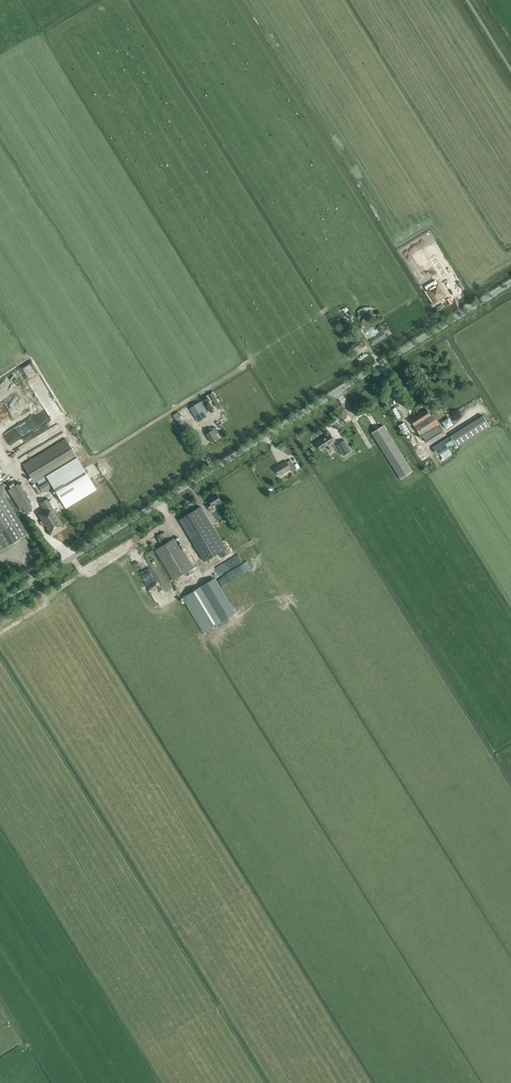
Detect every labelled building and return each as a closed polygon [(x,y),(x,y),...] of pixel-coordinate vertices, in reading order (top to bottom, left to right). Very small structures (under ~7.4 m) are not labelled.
[(448,274),(440,261),(433,264),(442,278),(448,274)] [(435,279),(424,286),(426,290),(433,301),(434,303),(440,299),(439,298),(445,295),(438,283),(437,283),(435,279)] [(357,310),(361,317),(370,312),(368,308),(366,309),(365,306),(357,310)] [(382,330),(369,338),(374,345),(387,337),(382,330)] [(203,400),(199,403),(199,402),(190,409),(198,422),(208,416),(206,413),(210,410),(203,400)] [(442,433),(438,425),(440,424),(434,414),(431,416),(427,409),(411,420),(421,436),(422,435),(427,443),(442,433)] [(483,415),(451,436),(456,443),(458,447),(490,427),(483,415)] [(447,429),(454,424),(449,417),(442,422),(447,429)] [(17,458),(52,440),(47,429),(48,429),(47,427),(53,423),(53,424),(58,421),(56,418),(30,432),(33,439),(12,450),(17,458)] [(399,426),(404,434),(409,430),(404,422),(399,426)] [(371,433),(401,479),(413,471),(384,425),(371,433)] [(206,431),(205,433),(211,442),(219,438),(216,434),(219,432),(215,427),(213,428),(211,428),(206,431)] [(321,450),(335,441),(330,434),(316,442),(321,450)] [(65,438),(22,465),(34,484),(36,483),(38,485),(34,488),(38,495),(46,490),(47,492),(53,488),(46,477),(77,458),(65,438)] [(345,440),(337,445),(344,456),(351,451),(345,440)] [(77,458),(46,477),(53,488),(65,507),(65,508),(66,508),(96,489),(77,458)] [(275,468),(280,476),(291,469),(292,472),(297,469),(291,459),(287,462),(287,461),(275,468)] [(32,507),(30,503),(31,502),(19,484),(8,490),(20,509),(22,508),(26,514),(31,510),(32,507)] [(28,533),(0,489),(0,551),(28,533)] [(207,505),(211,512),(215,509),(213,506),(217,504),(218,504),(222,502),(217,494),(213,497),(212,496),(208,499),(210,503),(207,505)] [(64,527),(47,499),(40,503),(43,509),(41,511),(37,514),(51,535),(64,527)] [(179,520),(204,562),(220,553),(222,557),(228,553),(200,507),(179,520)] [(155,550),(173,580),(194,568),(176,538),(155,550)] [(214,578),(183,597),(204,632),(235,613),(214,578)]
